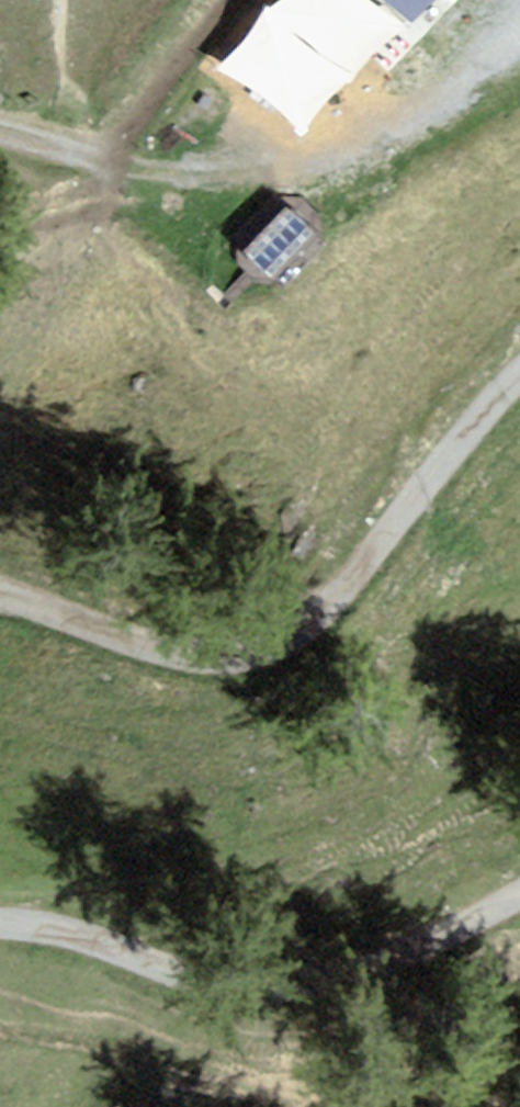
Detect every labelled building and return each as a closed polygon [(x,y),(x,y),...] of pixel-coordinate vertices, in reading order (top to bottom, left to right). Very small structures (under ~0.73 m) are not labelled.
[(425,16),(440,0),(409,0),(425,16)]
